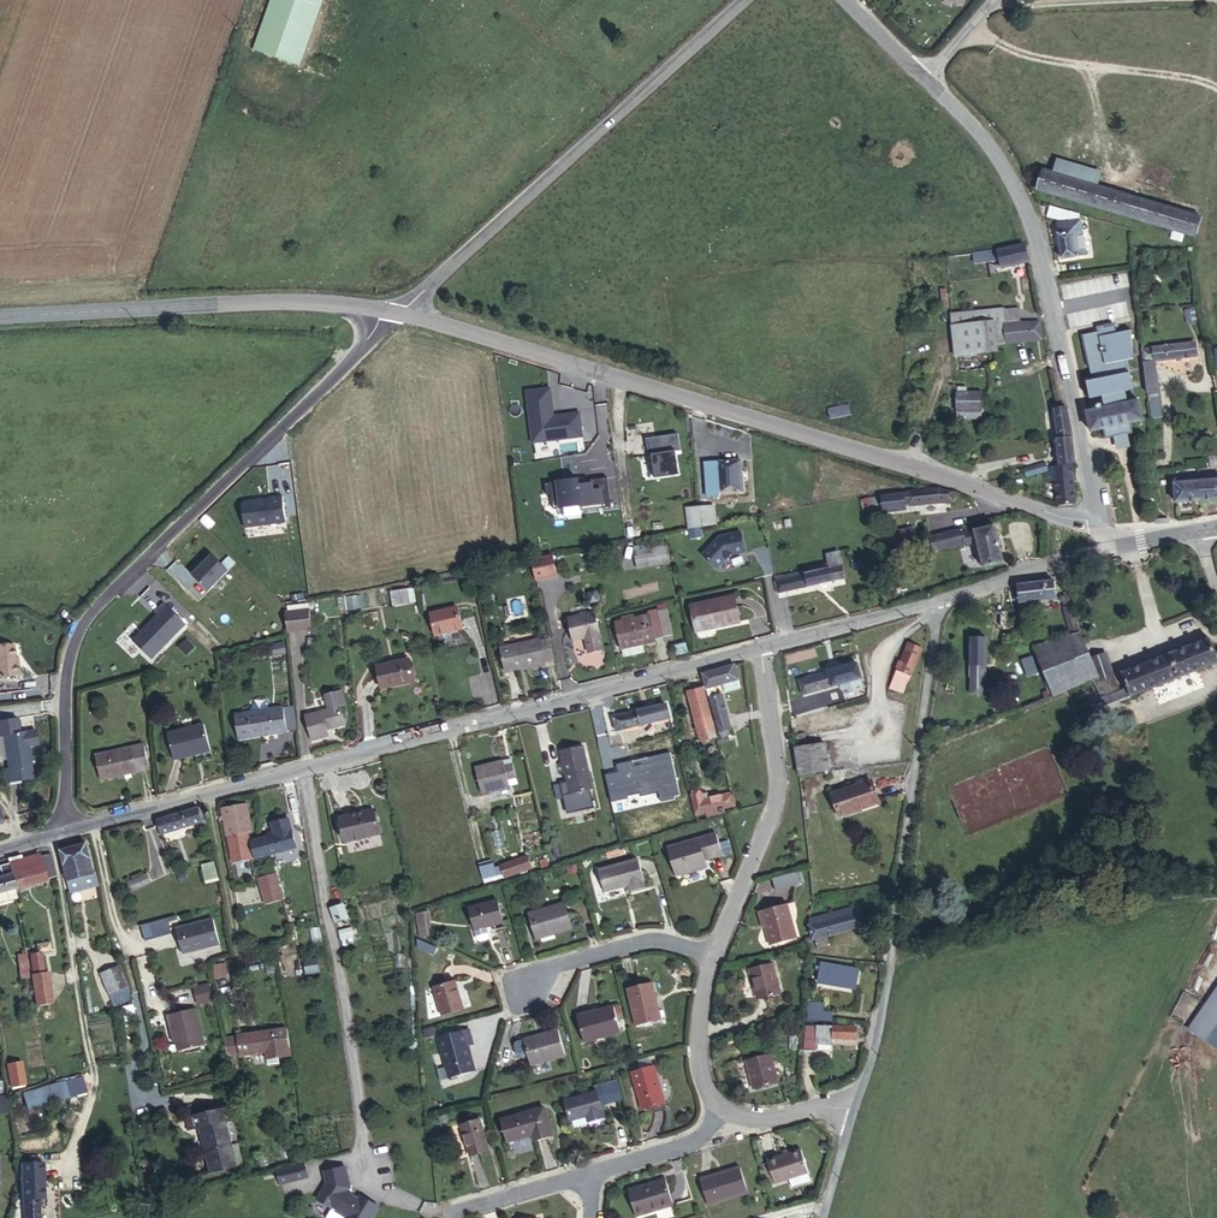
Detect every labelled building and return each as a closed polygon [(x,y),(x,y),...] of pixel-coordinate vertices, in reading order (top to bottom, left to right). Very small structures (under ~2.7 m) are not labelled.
[(254,49),(297,64),(319,0),(271,0),(254,49)] [(1069,152),(1063,165),(1105,182),(1111,170),(1069,152)] [(1063,165),(1054,161),(1045,183),(1194,244),(1203,222),(1105,182),(1063,165)] [(1064,218),(1046,211),(1043,220),(1060,227),(1064,218)] [(1072,260),(1079,259),(1077,235),(1056,236),(1060,274),(1073,273),(1072,260)] [(974,254),(975,264),(1000,261),(1002,268),(1029,262),(1025,245),(998,251),(974,254)] [(1081,272),(1079,259),(1072,260),(1073,273),(1081,272)] [(950,314),(956,357),(998,352),(997,345),(1041,338),(1039,324),(1020,324),(1019,309),(1003,310),(1003,308),(950,314)] [(1196,322),(1194,312),(1186,314),(1187,322),(1196,322)] [(1099,332),(1083,335),(1093,381),(1096,398),(1102,397),(1105,408),(1087,412),(1091,432),(1105,429),(1107,437),(1113,436),(1127,433),(1131,432),(1129,424),(1143,421),(1139,401),(1127,404),(1125,392),(1133,390),(1127,361),(1133,359),(1132,353),(1133,353),(1131,331),(1115,334),(1114,326),(1098,329),(1099,332)] [(1194,343),(1141,350),(1143,363),(1155,361),(1195,356),(1194,343)] [(1155,361),(1143,363),(1144,375),(1157,374),(1155,361)] [(1157,374),(1144,375),(1146,393),(1147,393),(1152,419),(1162,417),(1157,374)] [(1096,398),(1093,381),(1086,382),(1090,399),(1096,398)] [(957,393),(957,419),(982,419),(982,393),(966,393),(958,393),(957,393)] [(828,410),(831,419),(852,415),(849,405),(828,410)] [(1127,433),(1113,436),(1117,450),(1130,447),(1127,433)] [(652,456),(655,479),(680,475),(676,452),(681,451),(678,434),(655,437),(657,454),(652,455),(652,456)] [(646,439),(649,456),(652,456),(652,455),(657,454),(655,437),(646,439)] [(1020,461),(1021,472),(1040,469),(1039,459),(1020,461)] [(706,463),(708,497),(720,497),(720,494),(743,492),(741,460),(706,463)] [(1052,480),(1054,499),(1069,498),(1072,496),(1069,465),(1054,467),(1043,469),(1044,480),(1052,480)] [(1199,482),(1201,501),(1216,500),(1216,476),(1216,473),(1205,474),(1206,481),(1199,482)] [(1195,475),(1173,476),(1176,503),(1201,501),(1199,482),(1199,477),(1196,477),(1195,475)] [(551,494),(553,509),(581,505),(582,511),(611,507),(608,478),(591,480),(591,481),(592,484),(579,485),(579,482),(578,479),(545,484),(547,495),(551,494)] [(882,496),(884,512),(906,510),(905,504),(910,503),(910,506),(954,502),(953,493),(939,488),(882,496)] [(242,505),(245,527),(286,522),(283,496),(270,498),(270,501),(254,503),(254,501),(244,502),(242,505)] [(861,500),(863,509),(872,507),(870,498),(861,500)] [(710,503),(688,506),(691,528),(702,526),(700,506),(710,506),(710,503)] [(691,528),(688,506),(683,506),(687,529),(691,528)] [(713,524),(710,506),(700,506),(702,526),(713,524)] [(977,542),(984,568),(1004,563),(995,526),(964,533),(963,529),(954,531),(958,546),(977,542)] [(690,530),(690,538),(701,538),(701,529),(690,530)] [(954,531),(931,536),(931,537),(934,551),(958,546),(954,531)] [(732,555),(745,552),(741,532),(719,536),(702,555),(717,568),(726,559),(727,560),(732,555)] [(923,539),(926,554),(934,551),(931,537),(923,539)] [(640,571),(658,567),(654,551),(637,555),(640,571)] [(193,576),(209,591),(228,571),(212,555),(193,576)] [(531,559),(535,581),(557,578),(554,556),(531,559)] [(775,580),(767,582),(770,597),(835,585),(830,560),(818,562),(820,571),(801,575),(802,579),(799,580),(775,584),(775,580)] [(798,576),(775,580),(775,584),(799,580),(798,576)] [(1055,581),(1018,585),(1018,589),(1019,602),(1057,598),(1055,581)] [(391,591),(394,607),(410,604),(407,589),(391,591)] [(1018,589),(1009,590),(1010,603),(1019,602),(1018,589)] [(588,594),(590,603),(598,601),(596,592),(588,594)] [(1071,596),(1063,597),(1071,634),(1080,632),(1071,596)] [(691,606),(696,627),(718,623),(718,626),(740,622),(734,597),(691,606)] [(302,604),(278,605),(280,622),(303,621),(302,604)] [(431,613),(435,633),(461,628),(457,608),(431,613)] [(667,608),(659,610),(664,637),(673,635),(667,608)] [(617,623),(624,656),(642,652),(641,644),(655,641),(654,639),(664,637),(659,610),(648,613),(649,616),(635,619),(634,616),(622,619),(623,622),(617,623)] [(568,619),(573,641),(585,638),(588,637),(592,652),(603,649),(595,612),(568,619)] [(1078,634),(1035,647),(1054,695),(1093,679),(1096,678),(1096,677),(1078,634)] [(1123,668),(1132,691),(1216,660),(1212,648),(1207,636),(1123,668)] [(985,695),(986,637),(971,637),(971,695),(985,695)] [(500,649),(505,672),(545,663),(545,661),(554,659),(550,639),(540,641),(540,640),(500,649)] [(285,643),(271,644),(272,654),(285,653),(285,643)] [(675,645),(677,654),(688,651),(685,643),(675,645)] [(19,674),(17,661),(15,662),(14,658),(12,645),(0,647),(0,678),(19,674)] [(915,656),(901,652),(893,683),(907,686),(915,656)] [(1099,682),(1114,676),(1106,653),(1091,658),(1097,676),(1099,682)] [(1027,673),(1036,670),(1032,657),(1022,660),(1027,673)] [(377,667),(381,689),(414,681),(409,659),(377,667)] [(742,681),(739,664),(708,672),(710,688),(725,685),(740,682),(742,681)] [(862,670),(803,684),(806,699),(844,690),(866,685),(862,670)] [(1099,682),(1095,684),(1101,696),(1119,689),(1114,676),(1099,682)] [(740,682),(725,685),(727,694),(742,691),(740,682)] [(866,685),(844,690),(846,697),(868,692),(866,685)] [(706,686),(689,689),(698,740),(716,736),(706,686)] [(1128,689),(1122,691),(1125,699),(1131,697),(1128,689)] [(305,716),(312,740),(329,736),(327,730),(327,727),(330,726),(331,729),(345,725),(340,707),(346,705),(342,691),(325,696),(329,709),(305,716)] [(1122,691),(1102,699),(1105,707),(1125,699),(1122,691)] [(726,700),(713,702),(719,737),(733,734),(726,700)] [(284,708),(287,730),(297,729),(293,706),(284,708)] [(668,706),(616,717),(606,720),(608,735),(619,733),(672,720),(668,706)] [(235,714),(239,739),(287,731),(287,730),(284,708),(283,707),(235,714)] [(167,733),(174,760),(211,751),(204,724),(167,733)] [(5,769),(7,782),(31,778),(29,765),(31,765),(26,732),(3,735),(8,768),(5,769)] [(795,748),(799,775),(829,770),(825,744),(807,747),(805,734),(797,735),(799,748),(795,748)] [(96,755),(101,780),(149,769),(144,744),(96,755)] [(565,774),(570,795),(593,789),(583,746),(560,751),(562,763),(558,764),(561,775),(565,774)] [(500,772),(499,766),(473,772),(478,798),(505,791),(503,785),(511,784),(508,770),(500,772)] [(865,787),(827,804),(836,826),(875,808),(865,787)] [(689,822),(733,811),(731,797),(705,804),(686,808),(689,822)] [(704,798),(686,803),(686,808),(705,804),(704,798)] [(228,836),(233,863),(255,859),(251,841),(248,842),(246,833),(252,832),(247,803),(222,808),(227,836),(228,836)] [(375,830),(374,823),(371,805),(334,811),(338,836),(375,830)] [(158,820),(162,834),(201,822),(207,820),(202,807),(158,820)] [(251,841),(255,859),(296,847),(288,819),(271,823),(274,835),(251,841)] [(649,828),(654,827),(652,822),(642,826),(644,831),(650,829),(649,828)] [(623,832),(626,842),(662,830),(660,824),(654,827),(649,828),(650,829),(644,831),(642,826),(623,832)] [(720,833),(670,847),(677,877),(708,869),(706,862),(726,856),(720,833)] [(61,851),(70,893),(99,885),(96,873),(94,873),(87,844),(61,851)] [(552,846),(545,848),(549,862),(556,860),(552,846)] [(52,872),(47,850),(39,852),(44,874),(52,872)] [(39,852),(8,860),(12,883),(44,874),(39,852)] [(526,859),(499,867),(503,881),(531,873),(526,859)] [(8,860),(0,862),(0,897),(14,894),(12,883),(8,860)] [(479,864),(482,879),(496,876),(493,861),(479,864)] [(639,861),(601,870),(606,890),(626,886),(628,893),(646,889),(639,861)] [(213,862),(202,865),(207,882),(217,879),(213,862)] [(184,872),(177,874),(181,883),(187,881),(184,872)] [(127,882),(131,891),(151,882),(147,873),(127,882)] [(276,873),(256,876),(264,902),(282,899),(276,873)] [(772,879),(776,891),(799,884),(796,873),(772,879)] [(565,900),(531,909),(538,936),(572,927),(565,900)] [(484,938),(482,928),(500,923),(495,901),(464,909),(472,941),(476,943),(482,941),(484,938)] [(785,905),(759,913),(771,949),(797,940),(785,905)] [(812,937),(813,940),(815,939),(825,936),(864,926),(859,906),(810,919),(808,925),(812,937)] [(342,909),(332,911),(334,923),(345,920),(342,909)] [(421,912),(410,914),(413,932),(423,931),(421,912)] [(150,924),(154,938),(171,934),(168,923),(178,920),(177,917),(150,924)] [(176,929),(183,954),(220,944),(213,919),(176,929)] [(141,926),(145,941),(154,938),(150,924),(141,926)] [(815,939),(818,948),(828,945),(825,936),(815,939)] [(46,939),(34,941),(35,945),(38,945),(38,948),(48,947),(46,939)] [(35,945),(27,947),(32,970),(42,968),(38,948),(38,945),(35,945)] [(319,960),(304,960),(305,974),(319,973),(319,960)] [(116,962),(98,967),(104,987),(122,982),(116,962)] [(821,963),(818,982),(856,988),(859,969),(821,963)] [(32,970),(29,971),(35,1000),(52,997),(46,967),(42,968),(32,970)] [(776,967),(753,973),(760,1000),(783,995),(776,967)] [(448,976),(429,982),(440,1011),(460,1006),(448,976)] [(122,982),(104,987),(108,1001),(123,997),(122,982)] [(651,982),(627,989),(635,1024),(661,1018),(651,982)] [(210,983),(193,986),(196,1005),(213,1002),(210,983)] [(808,1021),(833,1021),(833,1012),(824,1012),(824,1003),(809,1002),(808,1021)] [(192,1003),(163,1009),(172,1047),(201,1040),(192,1003)] [(1196,1035),(1216,1049),(1216,1005),(1196,1035)] [(612,1007),(577,1016),(583,1043),(620,1033),(612,1007)] [(806,1025),(804,1050),(817,1050),(818,1044),(832,1045),(832,1038),(856,1039),(857,1027),(806,1025)] [(275,1058),(290,1054),(284,1026),(234,1036),(239,1058),(273,1051),(275,1058)] [(468,1028),(438,1036),(450,1078),(474,1070),(468,1046),(473,1045),(468,1028)] [(556,1032),(525,1041),(530,1063),(563,1055),(556,1032)] [(226,1060),(239,1058),(234,1036),(221,1039),(226,1060)] [(774,1057),(751,1062),(759,1091),(781,1085),(774,1057)] [(8,1064),(12,1087),(25,1084),(21,1061),(8,1064)] [(654,1065),(634,1070),(645,1110),(665,1105),(654,1065)] [(622,1099),(617,1080),(595,1086),(597,1093),(600,1105),(622,1099)] [(23,1093),(28,1109),(69,1097),(64,1082),(23,1093)] [(600,1105),(597,1093),(566,1101),(571,1120),(588,1116),(592,1115),(595,1126),(596,1131),(607,1128),(600,1105)] [(543,1107),(499,1119),(505,1141),(529,1134),(530,1142),(551,1136),(543,1107)] [(184,1118),(188,1131),(198,1128),(203,1127),(209,1152),(206,1153),(212,1173),(238,1166),(222,1108),(184,1118)] [(478,1119),(460,1123),(468,1157),(487,1151),(478,1119)] [(203,1127),(198,1128),(210,1174),(212,1173),(206,1153),(209,1152),(203,1127)] [(802,1155),(770,1164),(777,1187),(809,1177),(802,1155)] [(21,1200),(23,1200),(24,1217),(40,1217),(39,1199),(39,1194),(44,1194),(43,1163),(20,1163),(21,1200)] [(286,1169),(289,1182),(308,1177),(305,1164),(286,1169)] [(327,1184),(317,1199),(332,1208),(333,1207),(348,1216),(347,1217),(371,1217),(378,1206),(361,1196),(359,1199),(346,1191),(349,1187),(344,1167),(324,1172),(327,1184)] [(277,1171),(281,1184),(289,1182),(286,1169),(277,1171)] [(751,1198),(744,1173),(704,1185),(711,1210),(751,1198)] [(665,1189),(628,1199),(634,1217),(671,1217),(673,1217),(665,1189)] [(189,1195),(192,1207),(206,1203),(203,1192),(189,1195)]
